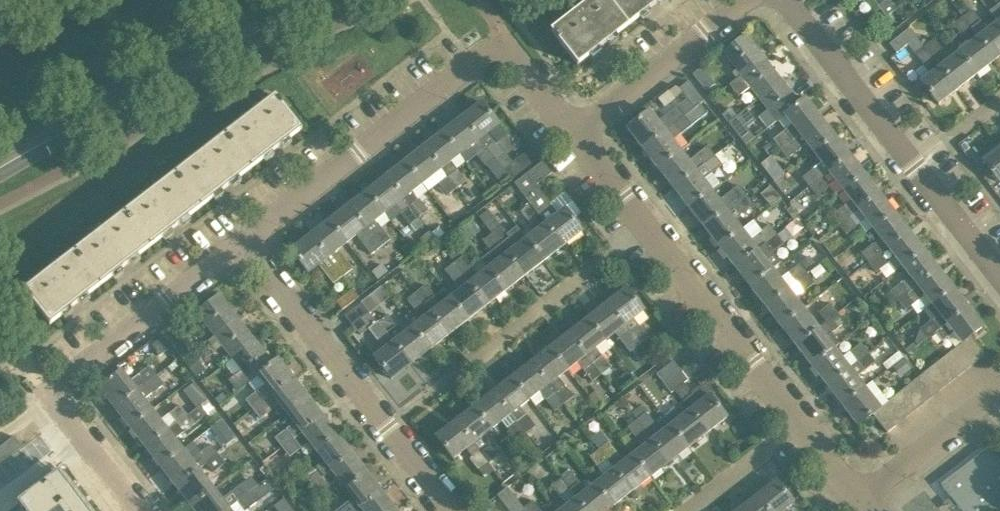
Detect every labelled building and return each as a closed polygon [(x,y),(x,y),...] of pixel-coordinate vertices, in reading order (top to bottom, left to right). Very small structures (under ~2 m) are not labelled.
[(608,0),(590,0),(550,31),(577,66),(628,26),(608,0)] [(661,0),(608,0),(628,26),(661,0)] [(887,17),(896,10),(889,2),(888,0),(873,0),(887,17)] [(999,6),(990,13),(996,22),(999,27),(999,0),(995,0),(999,6)] [(954,6),(962,17),(970,11),(961,1),(954,6)] [(970,11),(962,17),(971,29),(980,21),(972,10),(970,11)] [(962,36),(971,29),(962,17),(953,25),(962,36)] [(999,56),(999,27),(996,22),(977,37),(995,60),(999,56)] [(896,53),(907,44),(915,38),(908,29),(889,44),(896,53)] [(741,76),(764,58),(746,34),(723,53),(741,76)] [(976,74),(995,60),(977,37),(958,51),(976,74)] [(933,58),(934,58),(943,51),(934,39),(924,47),(933,58)] [(939,66),(940,66),(934,58),(933,58),(924,47),(915,54),(930,73),(920,81),(938,104),(957,89),(939,66)] [(957,89),(976,74),(958,51),(940,66),(939,66),(957,89)] [(759,99),(782,81),(764,58),(741,76),(729,85),(738,96),(750,87),(759,99)] [(714,84),(701,67),(692,74),(706,91),(714,84)] [(626,129),(642,149),(684,116),(683,115),(694,108),(694,109),(700,104),(703,101),(688,81),(679,89),(683,94),(688,101),(678,109),(676,106),(658,121),(649,110),(626,129)] [(799,103),(799,102),(782,81),(759,99),(767,110),(758,117),(767,129),(784,116),(784,115),(799,103)] [(669,92),(675,100),(683,94),(679,89),(676,87),(669,92)] [(275,95),(224,135),(251,169),(302,130),(275,95)] [(772,140),(773,140),(779,148),(779,149),(820,117),(805,98),(799,102),(799,103),(784,115),(784,116),(791,125),(772,140)] [(461,117),(479,140),(494,159),(503,170),(511,180),(531,164),(523,154),(512,163),(497,143),(507,135),(498,125),(480,102),(461,117)] [(684,116),(642,149),(657,168),(681,150),(672,140),(707,113),(700,104),(694,109),(694,108),(683,115),(684,116)] [(728,123),(736,117),(731,110),(723,116),(728,123)] [(741,114),(729,123),(738,135),(750,126),(741,114)] [(494,159),(479,140),(461,117),(442,131),(460,155),(470,147),(485,166),(494,159)] [(813,153),(835,136),(820,117),(779,149),(787,159),(806,144),(813,153)] [(423,146),(441,169),(441,170),(447,177),(456,189),(466,181),(451,162),(460,155),(442,131),(423,146)] [(224,135),(174,174),(201,208),(251,169),(224,135)] [(828,172),(850,155),(835,136),(813,153),(821,163),(802,178),(809,187),(820,178),(821,178),(828,173),(828,172)] [(772,140),(763,148),(769,156),(779,148),(772,140)] [(422,184),(441,170),(441,169),(423,146),(404,161),(422,184)] [(681,150),(657,168),(673,188),(715,156),(707,146),(688,161),(681,150)] [(982,160),(999,183),(999,146),(982,160)] [(843,191),(864,174),(850,155),(828,172),(828,173),(843,191)] [(715,156),(673,188),(688,208),(711,190),(703,180),(722,165),(715,156)] [(413,192),(422,184),(404,161),(385,176),(403,199),(418,218),(427,211),(413,192)] [(542,162),(526,174),(514,184),(530,205),(539,216),(544,224),(562,247),(582,232),(564,208),(557,214),(536,186),(552,174),(542,162)] [(174,174),(124,213),(150,247),(201,208),(174,174)] [(858,210),(879,193),(864,174),(843,191),(850,201),(831,216),(838,225),(849,217),(858,210)] [(418,218),(403,199),(385,176),(366,190),(384,214),(394,206),(409,225),(418,218)] [(447,196),(456,189),(447,177),(437,184),(447,196)] [(789,188),(782,178),(775,183),(783,193),(789,188)] [(820,178),(809,187),(819,200),(831,191),(821,178),(820,178)] [(711,190),(688,208),(703,228),(746,195),(738,185),(719,200),(711,190)] [(513,193),(509,188),(503,193),(507,198),(513,193)] [(375,221),(384,214),(366,190),(348,205),(380,247),(390,240),(375,221)] [(879,193),(858,210),(872,229),(894,212),(879,193)] [(746,195),(703,228),(719,248),(742,229),(734,219),(753,204),(746,195)] [(371,255),(380,247),(348,205),(329,220),(347,243),(356,236),(371,255)] [(529,223),(539,216),(530,205),(520,212),(529,223)] [(887,248),(909,231),(894,212),(872,229),(880,239),(861,254),(868,263),(880,254),(888,248),(887,248)] [(124,213),(73,252),(100,286),(150,247),(124,213)] [(484,224),(492,234),(501,226),(493,217),(488,221),(484,224)] [(849,217),(838,225),(846,234),(857,226),(849,217)] [(310,235),(328,258),(342,277),(352,269),(337,250),(347,243),(329,220),(310,235)] [(479,234),(472,224),(462,232),(470,241),(479,234)] [(525,238),(544,261),(562,247),(544,224),(525,238)] [(742,229),(719,248),(734,267),(757,249),(764,243),(764,244),(776,234),(769,225),(750,240),(742,229)] [(501,226),(492,234),(501,245),(510,238),(501,226)] [(431,233),(437,241),(444,235),(438,227),(431,233)] [(776,234),(783,244),(792,237),(785,228),(776,234)] [(902,267),(924,250),(909,231),(887,248),(888,248),(902,267)] [(428,250),(438,242),(437,241),(431,233),(421,241),(425,246),(428,250)] [(488,268),(506,291),(525,276),(507,253),(501,245),(492,234),(482,241),(491,253),(482,261),(488,268)] [(757,249),(734,267),(749,287),(773,269),(780,263),(772,253),(783,244),(776,234),(764,244),(764,243),(757,249)] [(333,284),(342,277),(328,258),(310,235),(290,250),(308,273),(318,265),(333,284)] [(507,253),(525,276),(544,261),(525,238),(507,253)] [(898,301),(938,269),(924,250),(902,267),(909,276),(890,291),(898,301)] [(100,286),(73,252),(22,291),(49,326),(100,286)] [(880,254),(868,263),(876,272),(887,263),(880,254)] [(463,256),(454,263),(463,275),(469,282),(487,305),(506,291),(488,268),(478,275),(463,256)] [(808,256),(801,261),(807,268),(814,263),(808,256)] [(444,271),(459,290),(450,297),(468,320),(487,305),(469,282),(463,275),(454,263),(444,271)] [(773,269),(749,287),(765,307),(807,274),(799,264),(781,279),(773,269)] [(378,281),(388,273),(382,265),(372,273),(378,281)] [(815,280),(825,272),(820,265),(810,273),(815,280)] [(932,305),(953,288),(938,269),(898,301),(905,310),(924,295),(932,305)] [(807,274),(765,307),(780,326),(803,308),(795,297),(802,292),(803,292),(814,283),(807,274)] [(431,312),(449,335),(468,320),(450,297),(441,304),(425,285),(416,293),(425,304),(431,312)] [(342,310),(359,297),(352,288),(335,301),(342,310)] [(626,288),(606,303),(624,326),(633,319),(644,311),(626,288)] [(935,333),(968,307),(953,288),(932,305),(939,314),(920,329),(927,339),(935,333)] [(425,304),(416,293),(406,300),(415,311),(425,304)] [(214,335),(237,317),(219,294),(196,312),(214,335)] [(606,303),(587,318),(605,341),(616,333),(624,326),(606,303)] [(361,304),(345,316),(352,326),(369,313),(361,304)] [(818,313),(826,322),(837,313),(830,304),(818,313)] [(961,343),(970,336),(983,326),(968,307),(935,333),(942,342),(953,333),(961,343)] [(803,308),(780,326),(795,346),(819,328),(803,308)] [(449,335),(431,312),(412,327),(430,350),(449,335)] [(826,322),(819,328),(795,346),(810,366),(834,348),(826,337),(845,323),(837,313),(826,322)] [(387,315),(378,322),(411,364),(430,350),(412,327),(402,334),(387,315)] [(255,341),(237,317),(214,335),(232,359),(255,341)] [(568,332),(586,355),(601,375),(611,367),(596,348),(605,341),(587,318),(568,332)] [(368,329),(383,349),(373,356),(391,379),(411,364),(378,322),(368,329)] [(630,334),(639,345),(649,338),(640,326),(630,334)] [(601,375),(586,355),(568,332),(550,347),(568,370),(577,363),(592,382),(601,375)] [(172,340),(184,357),(193,350),(180,334),(172,340)] [(630,353),(639,345),(630,334),(621,341),(630,353)] [(961,343),(960,344),(975,363),(985,355),(970,336),(961,343)] [(255,341),(232,359),(250,382),(257,377),(258,376),(257,375),(273,363),(272,363),(255,341)] [(150,347),(157,358),(165,353),(158,342),(150,347)] [(907,353),(917,346),(914,342),(904,349),(907,353)] [(856,362),(868,353),(861,343),(849,352),(856,362)] [(960,344),(951,352),(966,370),(975,363),(960,344)] [(550,347),(531,362),(549,385),(563,404),(573,397),(558,378),(568,370),(550,347)] [(834,348),(810,366),(826,385),(849,367),(834,348)] [(882,363),(887,369),(902,357),(898,351),(882,363)] [(951,352),(942,359),(956,378),(966,370),(951,352)] [(849,367),(826,385),(841,405),(865,387),(857,377),(875,362),(868,353),(856,362),(849,367)] [(190,356),(184,360),(190,368),(196,364),(190,356)] [(252,409),(271,395),(294,377),(278,358),(272,363),(273,363),(257,375),(258,376),(257,377),(264,386),(245,400),(252,409)] [(942,359),(932,366),(947,385),(956,378),(942,359)] [(656,374),(664,383),(680,370),(673,361),(656,374)] [(531,362),(512,377),(530,400),(539,392),(554,412),(563,404),(549,385),(531,362)] [(149,366),(130,381),(121,370),(98,388),(113,407),(156,375),(149,366)] [(947,385),(932,366),(923,374),(938,393),(947,385)] [(691,393),(684,383),(688,380),(680,370),(664,383),(671,393),(674,390),(707,433),(727,418),(710,397),(715,393),(705,383),(699,388),(698,387),(691,393)] [(633,379),(628,372),(617,380),(623,387),(633,379)] [(163,385),(156,375),(113,407),(128,427),(152,409),(145,400),(163,385)] [(294,377),(271,395),(286,414),(309,397),(294,377)] [(512,377),(493,391),(511,414),(516,422),(526,434),(535,426),(526,415),(520,407),(530,400),(512,377)] [(918,377),(909,385),(924,403),(933,396),(918,377)] [(872,381),(865,387),(841,405),(857,425),(871,414),(881,406),(888,402),(872,381)] [(909,385),(900,392),(915,411),(924,403),(909,385)] [(670,424),(688,448),(707,433),(674,390),(671,393),(665,398),(680,417),(670,424)] [(493,391),(474,406),(492,429),(501,422),(507,429),(516,441),(526,434),(516,422),(511,414),(493,391)] [(609,401),(601,391),(591,399),(598,409),(609,401)] [(200,392),(190,400),(195,406),(205,398),(200,392)] [(900,392),(891,399),(906,418),(915,411),(900,392)] [(221,395),(213,401),(217,407),(225,401),(221,395)] [(324,416),(309,397),(286,414),(293,424),(275,438),(282,448),(294,439),(301,433),(324,416)] [(888,402),(881,406),(896,425),(906,418),(891,399),(888,402)] [(187,414),(175,423),(168,429),(144,447),(160,467),(183,449),(175,439),(183,433),(214,409),(207,401),(188,415),(187,414)] [(252,409),(260,419),(271,411),(263,401),(252,409)] [(168,414),(175,423),(187,414),(180,405),(168,414)] [(474,406),(455,421),(473,444),(479,451),(488,463),(497,456),(488,444),(486,446),(480,438),(492,429),(474,406)] [(887,433),(896,425),(881,406),(871,414),(887,433)] [(152,409),(128,427),(144,447),(168,429),(152,409)] [(637,420),(642,416),(637,410),(632,414),(637,420)] [(651,439),(669,462),(688,448),(670,424),(661,431),(646,413),(642,416),(637,420),(651,439)] [(324,416),(301,433),(315,452),(338,434),(324,416)] [(629,426),(635,421),(632,417),(626,422),(629,426)] [(669,462),(651,439),(637,420),(635,421),(629,426),(627,427),(642,446),(632,454),(650,477),(669,462)] [(455,421),(435,436),(453,459),(466,449),(473,444),(455,421)] [(228,444),(236,439),(236,438),(230,429),(228,430),(226,427),(222,430),(224,433),(221,436),(228,444)] [(353,454),(338,434),(315,452),(323,461),(304,476),(311,485),(323,476),(330,471),(353,454)] [(21,447),(13,436),(0,447),(0,464),(21,447)] [(606,443),(602,438),(595,444),(599,449),(606,443)] [(301,448),(294,439),(282,448),(289,457),(301,448)] [(183,449),(160,467),(175,487),(198,469),(199,469),(206,463),(218,454),(210,445),(201,452),(193,442),(183,449)] [(614,469),(632,492),(650,477),(632,454),(623,461),(608,442),(606,443),(599,449),(608,461),(607,461),(613,469),(614,469)] [(953,509),(957,506),(961,510),(996,510),(999,508),(999,460),(989,446),(940,485),(951,498),(947,501),(953,509)] [(598,469),(607,461),(608,461),(599,449),(589,457),(598,469)] [(471,457),(469,459),(478,470),(488,463),(479,451),(471,457)] [(225,464),(218,454),(206,463),(213,473),(225,464)] [(353,454),(330,471),(345,490),(368,473),(353,454)] [(497,456),(488,463),(494,472),(504,464),(497,456)] [(198,469),(175,487),(190,507),(214,489),(199,469),(198,469)] [(595,483),(613,506),(632,492),(614,469),(613,469),(595,483)] [(368,473),(345,490),(352,499),(337,510),(357,510),(360,508),(382,491),(368,473)] [(331,486),(323,476),(311,485),(319,495),(331,486)] [(13,507),(16,510),(76,510),(51,478),(13,507)] [(551,486),(560,498),(570,490),(569,490),(561,479),(551,486)] [(793,504),(775,481),(757,495),(769,510),(784,510),(793,504)] [(586,510),(607,510),(613,506),(595,483),(576,498),(586,510)] [(229,493),(237,502),(248,493),(241,484),(229,493)] [(519,503),(507,487),(497,495),(509,510),(525,510),(519,503)] [(190,507),(194,510),(225,510),(229,508),(214,489),(190,507)] [(397,510),(382,491),(360,508),(357,510),(396,510),(397,510)] [(248,493),(237,502),(243,510),(246,510),(256,503),(248,493)] [(757,495),(738,510),(739,510),(769,510),(757,495)] [(525,510),(540,510),(533,501),(531,502),(527,497),(519,503),(525,510)] [(576,498),(559,510),(586,510),(576,498)]
